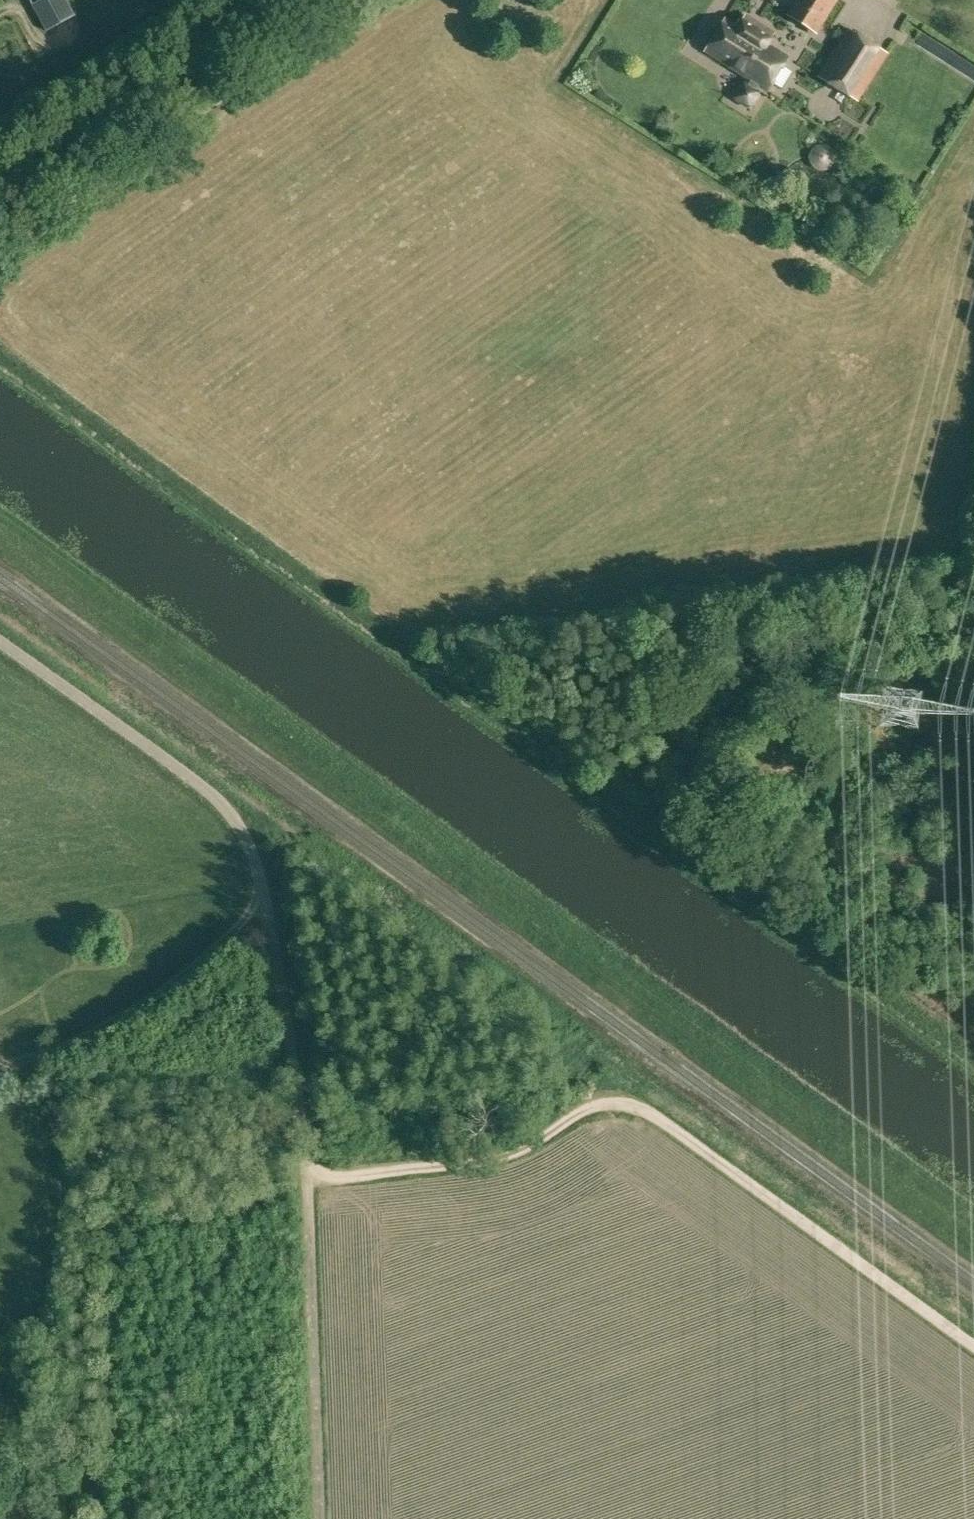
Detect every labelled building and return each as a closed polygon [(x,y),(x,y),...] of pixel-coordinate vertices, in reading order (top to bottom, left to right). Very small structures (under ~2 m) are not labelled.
[(45,31),(74,16),(66,0),(40,0),(31,5),(45,31)] [(816,33),(837,0),(797,0),(788,15),(816,33)] [(737,99),(747,106),(751,105),(757,95),(756,90),(760,85),(768,90),(788,58),(767,45),(774,33),(746,15),(739,27),(725,19),(705,51),(749,79),(746,84),(742,85),(736,95),(737,99)] [(817,76),(858,102),(889,53),(847,28),(817,76)]
